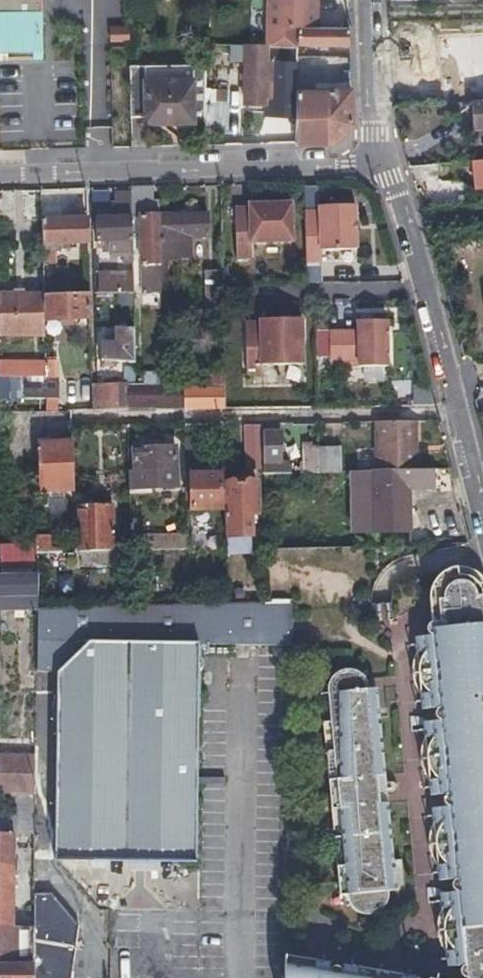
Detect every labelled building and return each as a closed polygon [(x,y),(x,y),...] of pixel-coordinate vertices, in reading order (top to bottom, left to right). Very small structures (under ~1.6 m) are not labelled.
[(43,0),(0,0),(0,58),(46,57),(43,0)] [(319,26),(318,0),(268,0),(266,41),(298,43),(299,25),(319,26)] [(299,25),(298,43),(349,46),(348,28),(319,26),(299,25)] [(265,80),(275,81),(285,81),(286,61),(265,60),(266,41),(231,40),(230,59),(245,60),(244,101),(264,102),(265,80)] [(143,121),(164,121),(184,120),(185,125),(203,124),(205,63),(129,65),(129,116),(142,116),(143,121)] [(335,140),(343,131),(352,121),(350,90),(296,89),(293,142),(335,140)] [(470,102),(473,131),(482,131),(482,138),(482,101),(470,102)] [(482,185),(482,163),(469,164),(472,187),(482,185)] [(159,256),(158,214),(153,214),(152,187),(130,187),(131,214),(132,240),(138,240),(139,264),(145,264),(159,263),(159,256)] [(250,207),(235,207),(236,260),(252,260),(251,243),(292,242),(292,204),(249,204),(250,207)] [(304,212),(306,264),(321,263),(321,251),(356,250),(355,205),(318,206),(319,211),(304,212)] [(132,251),(132,240),(131,214),(97,215),(98,240),(123,240),(124,251),(132,251)] [(207,214),(158,214),(159,256),(187,255),(187,235),(207,234),(207,214)] [(41,244),(64,244),(88,243),(87,217),(40,219),(41,244)] [(13,241),(13,250),(13,259),(37,258),(36,241),(32,241),(30,221),(7,222),(8,241),(13,241)] [(147,294),(160,293),(159,263),(145,264),(147,294)] [(223,314),(222,271),(222,269),(206,270),(206,314),(223,314)] [(42,294),(43,318),(89,317),(89,291),(42,292),(42,294)] [(43,318),(42,294),(0,294),(0,330),(43,329),(43,318)] [(303,364),(302,318),(260,319),(260,322),(245,322),(246,374),(261,374),(261,365),(303,364)] [(358,331),(329,331),(329,361),(358,361),(358,367),(388,367),(387,320),(358,321),(358,331)] [(116,324),(117,332),(117,340),(100,341),(100,359),(135,359),(134,323),(116,324)] [(36,376),(37,393),(60,393),(59,376),(36,376)] [(130,411),(130,405),(129,388),(129,384),(91,383),(92,411),(130,411)] [(156,411),(188,410),(187,386),(155,385),(156,388),(156,404),(156,411)] [(188,410),(206,410),(225,410),(224,387),(187,386),(188,410)] [(129,388),(130,405),(156,404),(156,388),(129,388)] [(377,470),(419,469),(419,421),(377,421),(377,470)] [(249,470),(265,470),(264,431),(264,424),(248,424),(249,470)] [(265,470),(265,472),(265,474),(289,473),(288,459),(281,459),(280,431),(264,431),(265,470)] [(55,438),(47,438),(39,438),(41,493),(74,492),(74,441),(56,441),(55,438)] [(150,439),(150,447),(161,447),(161,439),(150,439)] [(341,442),(321,443),(323,472),(341,471),(341,442)] [(323,472),(321,443),(307,444),(307,472),(323,472)] [(177,487),(176,467),(176,447),(161,447),(150,447),(135,448),(135,469),(130,470),(130,488),(177,487)] [(432,469),(419,469),(377,470),(369,470),(370,483),(374,483),(376,532),(410,531),(409,487),(432,486),(432,469)] [(194,509),(208,509),(222,509),(221,474),(194,474),(194,509)] [(253,537),(253,528),(252,519),(258,519),(257,481),(226,481),(227,537),(253,537)] [(82,554),(82,560),(82,566),(109,566),(109,554),(113,554),(112,507),(78,507),(78,554),(82,554)] [(130,536),(131,550),(131,551),(190,550),(190,535),(130,536)] [(37,555),(43,554),(63,553),(62,537),(36,538),(37,555)] [(437,620),(435,602),(435,599),(435,596),(435,593),(436,590),(439,585),(443,580),(449,577),(452,576),(454,575),(453,567),(447,569),(444,570),(440,572),(438,574),(433,579),(431,582),(428,589),(427,596),(427,599),(429,621),(437,620)] [(37,597),(37,573),(0,573),(0,597),(37,597)] [(476,638),(476,635),(478,630),(478,624),(476,618),(475,616),(474,611),(482,610),(480,592),(478,587),(476,584),(472,580),(466,577),(460,575),(454,575),(452,576),(449,577),(443,580),(439,585),(436,590),(435,593),(435,596),(435,599),(435,602),(437,620),(429,621),(432,643),(414,644),(415,654),(413,662),(412,666),(412,674),(413,683),(417,691),(419,695),(420,702),(438,701),(441,728),(423,729),(423,739),(420,749),(420,753),(420,762),(422,770),(425,777),(428,781),(428,789),(447,787),(450,813),(431,815),(432,824),(431,829),(429,837),(429,846),(444,844),(446,865),(482,861),(482,637),(476,638)] [(196,862),(200,644),(266,643),(266,655),(283,655),(283,693),(292,693),(294,604),(37,609),(36,671),(57,671),(56,858),(90,859),(106,859),(109,859),(109,852),(119,852),(119,839),(159,839),(159,832),(167,832),(167,853),(180,854),(180,861),(196,862)] [(326,686),(326,691),(329,722),(335,780),(327,781),(330,812),(337,811),(343,866),(336,866),(339,896),(346,896),(347,901),(348,904),(352,909),(354,911),(359,913),(362,914),(368,915),(371,915),(376,913),(379,912),(383,908),(386,903),(388,900),(389,894),(388,892),(385,863),(393,862),(387,802),(379,803),(376,777),(384,776),(378,717),(370,718),(367,689),(366,683),(363,678),(361,676),(358,674),(353,671),(351,670),(345,670),(339,671),(337,672),(332,676),(330,678),(327,683),(326,686)] [(375,688),(367,689),(370,718),(378,717),(375,688)] [(327,781),(335,780),(329,722),(322,723),(327,781)] [(34,794),(35,756),(0,756),(0,793),(8,793),(34,794)] [(387,802),(384,776),(376,777),(379,803),(387,802)] [(8,793),(7,832),(11,832),(34,833),(34,794),(8,793)] [(336,866),(343,866),(337,811),(330,812),(336,866)] [(0,832),(0,864),(11,864),(11,832),(7,832),(0,832)] [(109,852),(109,859),(180,861),(180,854),(167,853),(167,832),(159,832),(159,839),(119,839),(119,852),(109,852)] [(429,846),(430,850),(432,858),(434,862),(437,866),(437,874),(454,873),(455,879),(482,876),(482,861),(446,865),(444,844),(429,846)] [(106,859),(90,859),(90,868),(106,869),(106,859)] [(396,891),(393,862),(385,863),(388,892),(396,891)] [(11,927),(11,864),(0,864),(0,926),(11,927)] [(466,977),(482,977),(482,876),(455,879),(458,900),(440,901),(441,910),(440,913),(438,921),(437,929),(438,937),(440,941),(441,945),(445,952),(446,961),(463,959),(465,976),(466,977)] [(32,928),(32,977),(69,977),(78,925),(50,893),(33,892),(32,928)] [(32,928),(11,927),(0,926),(0,977),(32,977),(32,928)] [(408,976),(349,966),(348,976),(340,974),(321,971),(322,962),(286,956),(285,977),(408,977),(408,976)] [(348,976),(349,966),(341,965),(340,974),(348,976)]
